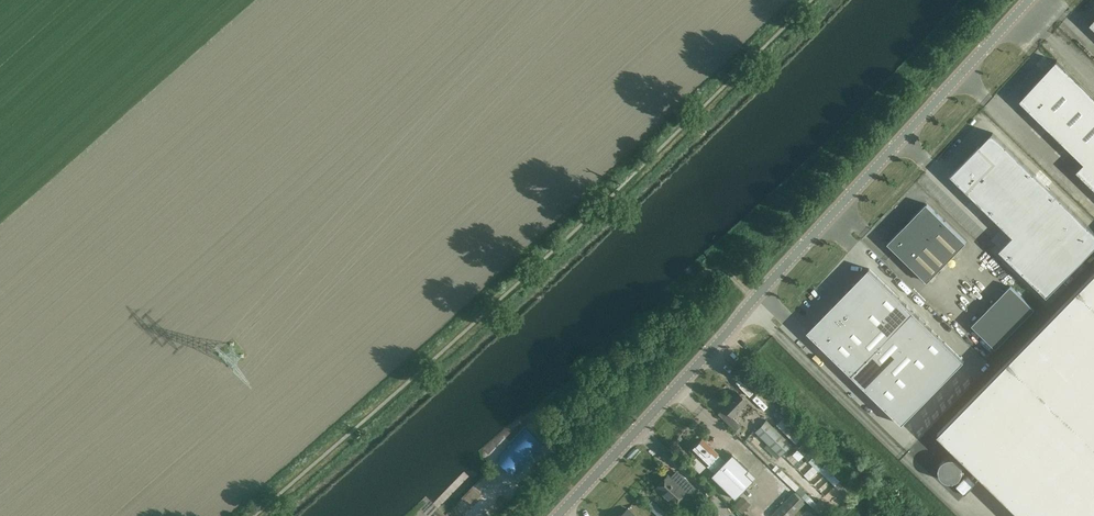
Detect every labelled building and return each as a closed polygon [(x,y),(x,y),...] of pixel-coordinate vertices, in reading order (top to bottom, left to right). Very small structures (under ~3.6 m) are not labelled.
[(1093,189),(1093,96),(1057,60),(1019,100),(1084,163),(1076,171),(1093,189)] [(1013,236),(1000,250),(1047,296),(1093,246),(1093,231),(991,131),(949,174),(1013,236)] [(926,203),(888,243),(927,282),(966,242),(926,203)] [(869,268),(854,284),(885,315),(901,299),(869,268)] [(937,433),(1023,515),(1093,515),(1093,273),(937,433)] [(854,284),(838,300),(870,331),(885,315),(854,284)] [(1011,285),(972,325),(996,349),(1035,309),(1011,285)] [(885,315),(870,331),(883,343),(913,312),(901,299),(885,315)] [(838,300),(823,316),(855,347),(870,331),(838,300)] [(913,312),(883,343),(895,355),(926,324),(913,312)] [(823,316),(807,332),(839,363),(855,347),(823,316)] [(926,324),(895,355),(908,368),(923,352),(938,336),(926,324)] [(855,347),(839,363),(851,375),(883,343),(870,331),(855,347)] [(938,336),(923,352),(949,377),(964,362),(938,336)] [(883,343),(851,375),(864,387),(895,355),(883,343)] [(923,352),(908,368),(933,393),(949,377),(923,352)] [(895,355),(864,387),(877,399),(892,383),(908,368),(895,355)] [(908,368),(892,383),(918,408),(933,393),(908,368)] [(892,383),(877,399),(902,424),(918,408),(892,383)] [(736,391),(721,407),(732,417),(747,402),(736,391)] [(721,407),(716,412),(734,430),(735,431),(740,425),(732,417),(721,407)] [(783,407),(779,411),(789,421),(793,418),(783,407)] [(795,444),(803,436),(784,418),(776,425),(795,444)] [(791,444),(766,420),(755,431),(780,456),(791,444)] [(544,445),(526,428),(498,456),(517,474),(544,445)] [(803,436),(795,444),(793,446),(807,460),(817,449),(803,436)] [(708,445),(702,439),(703,438),(702,438),(696,444),(689,450),(694,455),(695,455),(700,460),(699,460),(706,466),(713,473),(710,476),(734,499),(752,480),(745,472),(748,469),(732,454),(725,461),(717,454),(718,453),(717,453),(713,449),(713,448),(712,449),(709,446),(709,445),(708,445)] [(793,449),(788,454),(797,464),(802,460),(793,449)] [(815,457),(822,464),(827,459),(820,452),(815,457)] [(807,461),(818,472),(822,468),(811,458),(807,461)] [(795,489),(799,484),(778,468),(775,473),(795,489)] [(667,475),(655,488),(673,505),(685,492),(689,496),(696,488),(686,479),(680,486),(667,475)] [(968,475),(958,486),(965,494),(976,483),(968,475)] [(800,495),(811,505),(815,501),(804,491),(800,495)] [(743,495),(734,504),(741,512),(750,503),(743,495)] [(787,503),(774,515),(787,515),(794,509),(787,503)]
